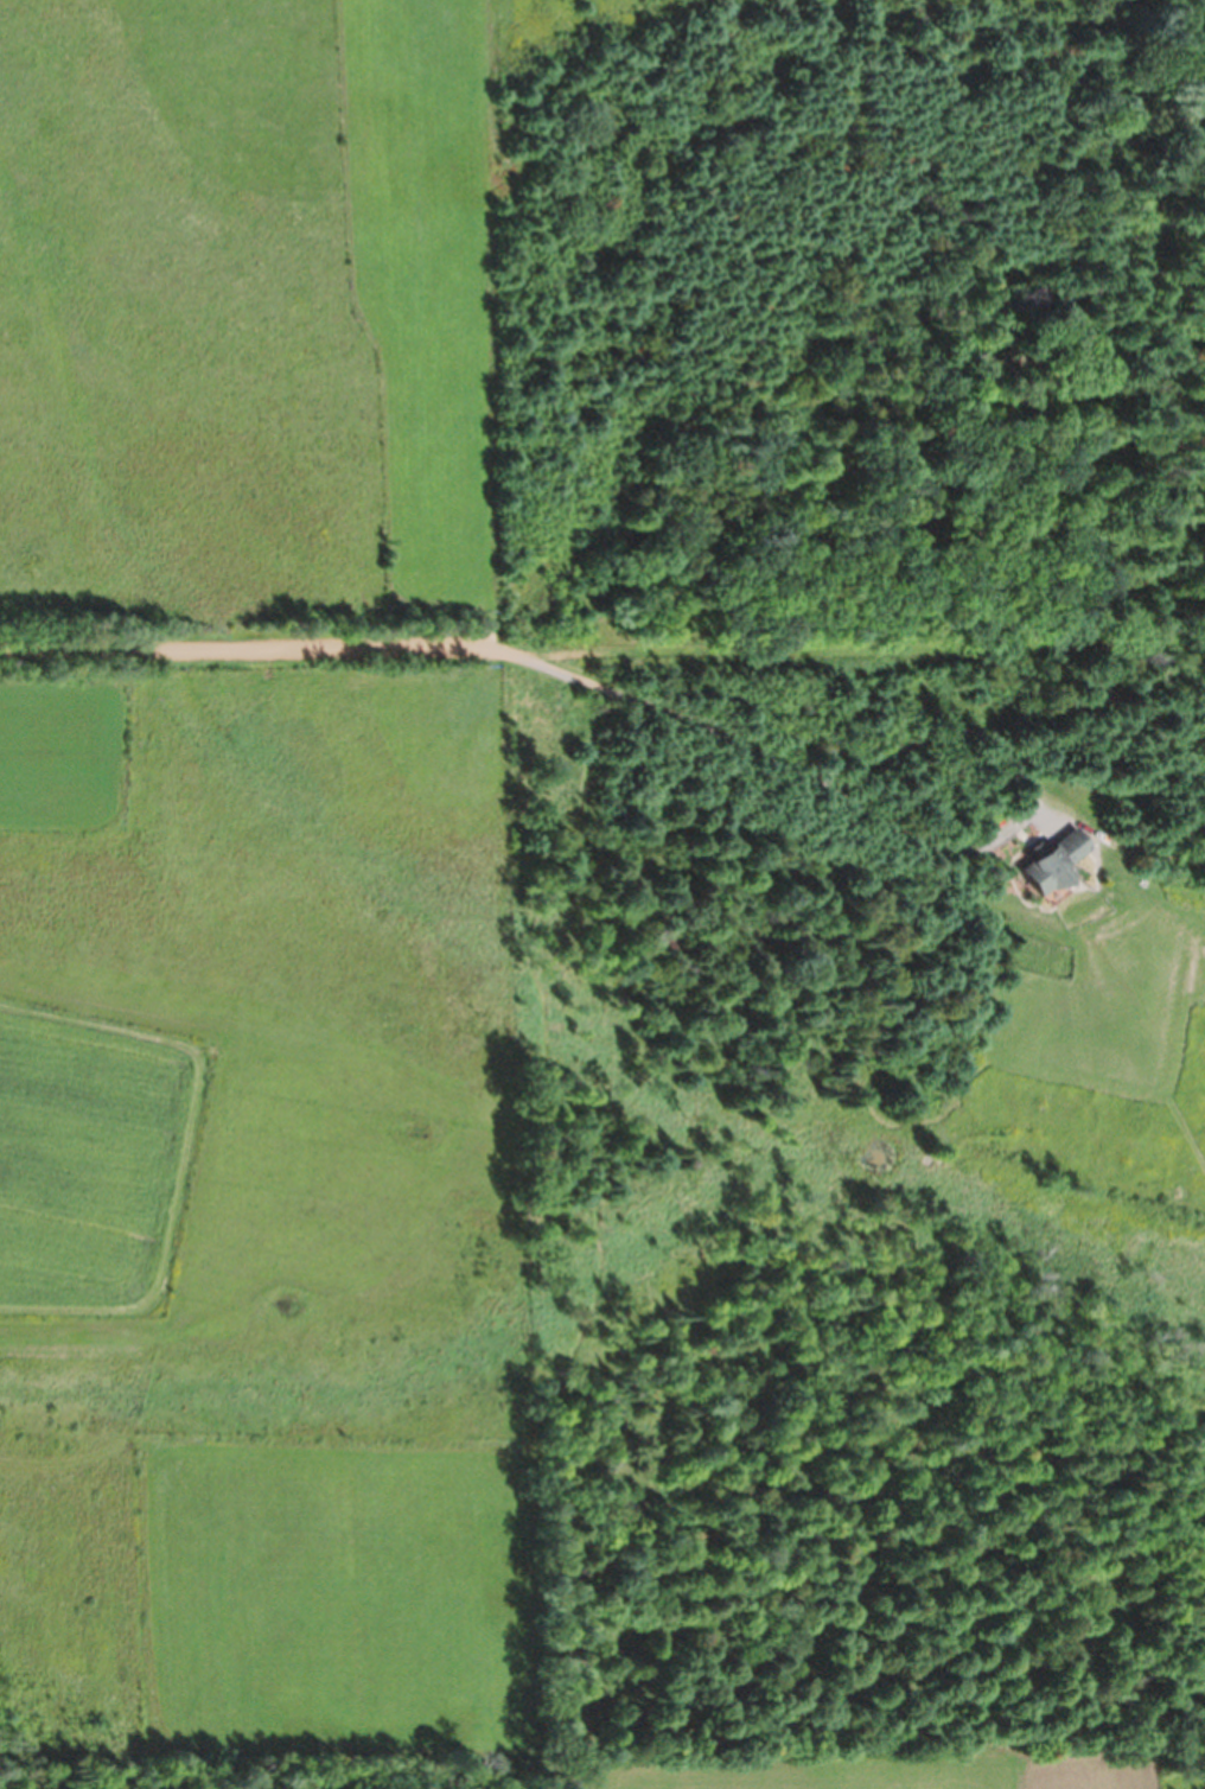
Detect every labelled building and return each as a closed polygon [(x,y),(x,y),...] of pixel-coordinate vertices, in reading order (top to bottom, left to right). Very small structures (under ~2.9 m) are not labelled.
[(1065,873),(1058,861),(1079,850),(1067,827),(1006,862),(1025,896),(1065,873)]
